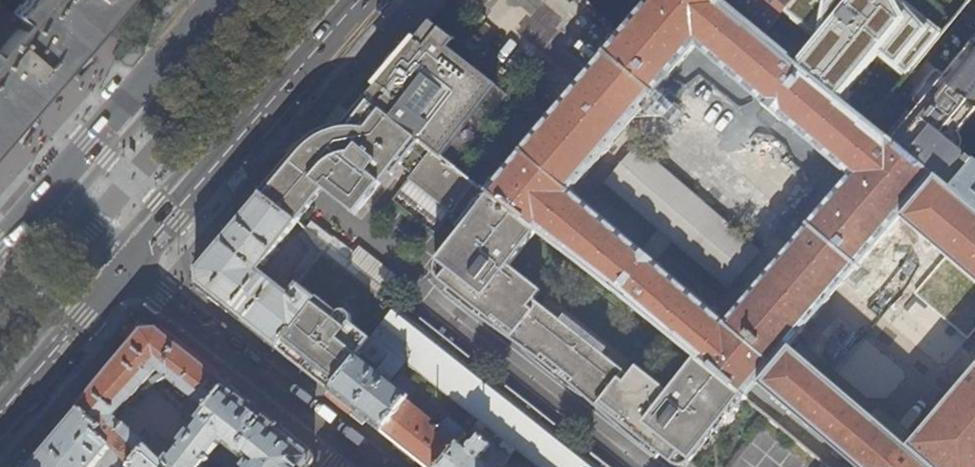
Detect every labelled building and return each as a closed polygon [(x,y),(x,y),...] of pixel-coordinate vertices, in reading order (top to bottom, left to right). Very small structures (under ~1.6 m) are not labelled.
[(33,95),(114,0),(0,0),(0,133),(33,95)] [(521,149),(520,148),(517,152),(518,153),(492,184),(491,183),(489,186),(490,187),(485,192),(579,266),(704,365),(744,398),(756,384),(856,466),(974,466),(974,209),(951,190),(869,123),(810,75),(803,84),(794,76),(802,68),(788,57),(789,55),(765,35),(722,0),(648,0),(605,50),(604,49),(601,52),(602,53),(521,149)] [(765,35),(781,14),(793,0),(722,0),(765,35)] [(906,44),(851,0),(813,0),(812,2),(906,78),(970,0),(942,0),(906,44)] [(887,101),(781,14),(765,35),(789,55),(788,57),(802,68),(810,75),(869,123),(887,101)] [(524,105),(453,49),(455,46),(444,37),(446,35),(429,23),(411,45),(397,61),(365,99),(465,179),(524,105)] [(528,99),(446,35),(444,37),(455,46),(453,49),(524,105),(528,99)] [(887,101),(869,123),(951,190),(974,162),(951,143),(974,114),(974,36),(926,95),(930,98),(911,121),(887,101)] [(579,266),(485,192),(480,188),(479,189),(465,179),(365,99),(342,127),(338,127),(329,129),(319,132),(315,134),(304,142),(288,161),(312,181),(324,191),(356,215),(397,163),(410,174),(407,179),(449,212),(453,208),(468,219),(436,260),(435,263),(434,266),(434,272),(435,275),(438,280),(672,466),(688,466),(744,398),(704,365),(579,266)] [(530,101),(525,107),(507,128),(517,137),(540,109),(530,101)] [(324,191),(312,181),(288,161),(283,167),(260,193),(298,224),(319,196),(324,191)] [(974,162),(951,190),(974,209),(974,161),(974,162)] [(261,272),(298,224),(260,193),(195,270),(196,285),(233,314),(278,349),(309,311),(319,298),(300,283),(290,295),(261,272)] [(323,254),(312,240),(305,229),(298,224),(261,272),(290,295),(300,283),(323,254)] [(379,330),(409,353),(412,356),(407,362),(438,387),(453,398),(479,419),(516,449),(538,466),(589,466),(559,443),(544,431),(549,426),(521,404),(517,408),(502,396),(471,371),(455,358),(458,353),(431,331),(426,336),(410,323),(331,261),(323,254),(300,283),(319,298),(309,311),(278,349),(304,369),(331,391),(361,352),(370,342),(379,330)] [(431,331),(414,318),(410,323),(426,336),(431,331)] [(226,385),(157,330),(142,331),(114,365),(77,409),(101,428),(96,433),(110,448),(132,466),(148,449),(167,466),(203,466),(219,446),(215,443),(220,438),(252,462),(248,466),(310,466),(313,463),(311,453),(283,430),(238,394),(226,385)] [(467,433),(448,418),(436,434),(427,427),(431,423),(405,402),(416,389),(415,385),(401,374),(393,384),(388,380),(409,353),(379,330),(370,342),(361,352),(331,391),(388,436),(427,466),(440,466),(467,433)] [(474,367),(458,353),(455,358),(471,371),(474,367)] [(521,404),(505,391),(502,396),(517,408),(521,404)] [(479,419),(453,398),(442,413),(448,418),(467,433),(479,419)] [(148,449),(132,466),(110,448),(96,433),(101,428),(77,409),(59,430),(27,466),(167,466),(148,449)] [(564,438),(549,426),(544,431),(559,443),(564,438)] [(511,455),(515,450),(505,442),(494,454),(487,449),(490,446),(478,437),(476,439),(467,433),(440,466),(502,466),(511,455)] [(516,449),(515,450),(511,455),(527,466),(538,466),(516,449)]
